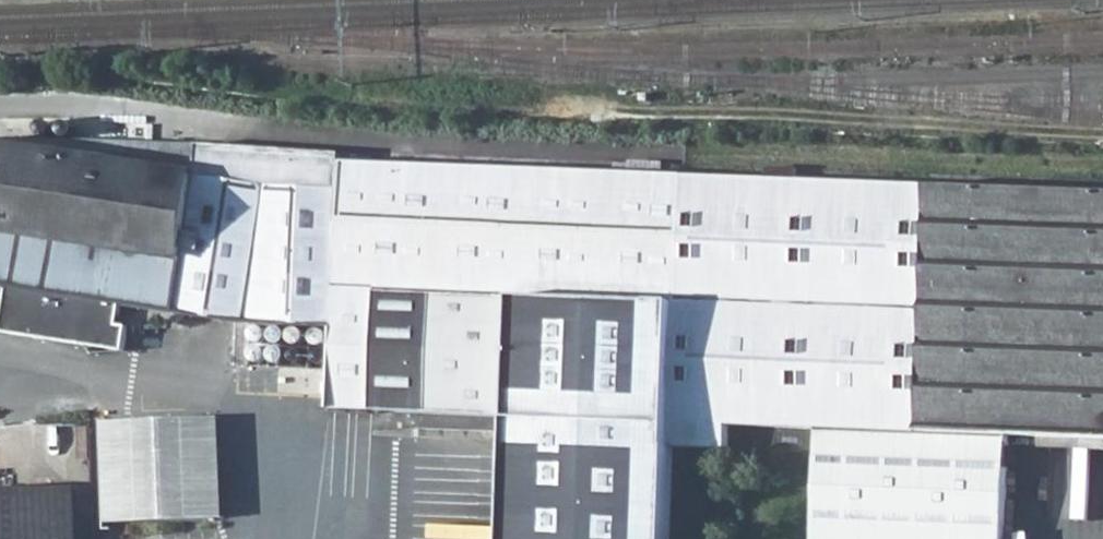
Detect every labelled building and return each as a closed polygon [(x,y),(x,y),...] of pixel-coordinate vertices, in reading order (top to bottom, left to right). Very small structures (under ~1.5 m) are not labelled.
[(8,290),(2,335),(125,354),(128,329),(119,328),(122,307),(242,325),(336,329),(333,410),(375,412),(433,415),(434,408),(438,294),(665,302),(679,302),(684,177),(569,172),(342,163),(341,190),(269,187),(203,177),(93,159),(0,144),(0,288),(8,290)] [(674,426),(730,428),(819,431),(815,538),(1005,538),(1009,438),(1102,442),(1102,193),(1090,192),(871,184),(684,177),(679,302),(674,426)] [(438,294),(434,408),(500,412),(504,296),(438,294)] [(500,412),(495,538),(657,538),(665,302),(504,296),(500,412)] [(221,420),(103,425),(107,525),(225,521),(221,420)] [(674,426),(673,450),(729,452),(730,428),(674,426)] [(67,490),(0,493),(0,538),(69,538),(67,490)]
